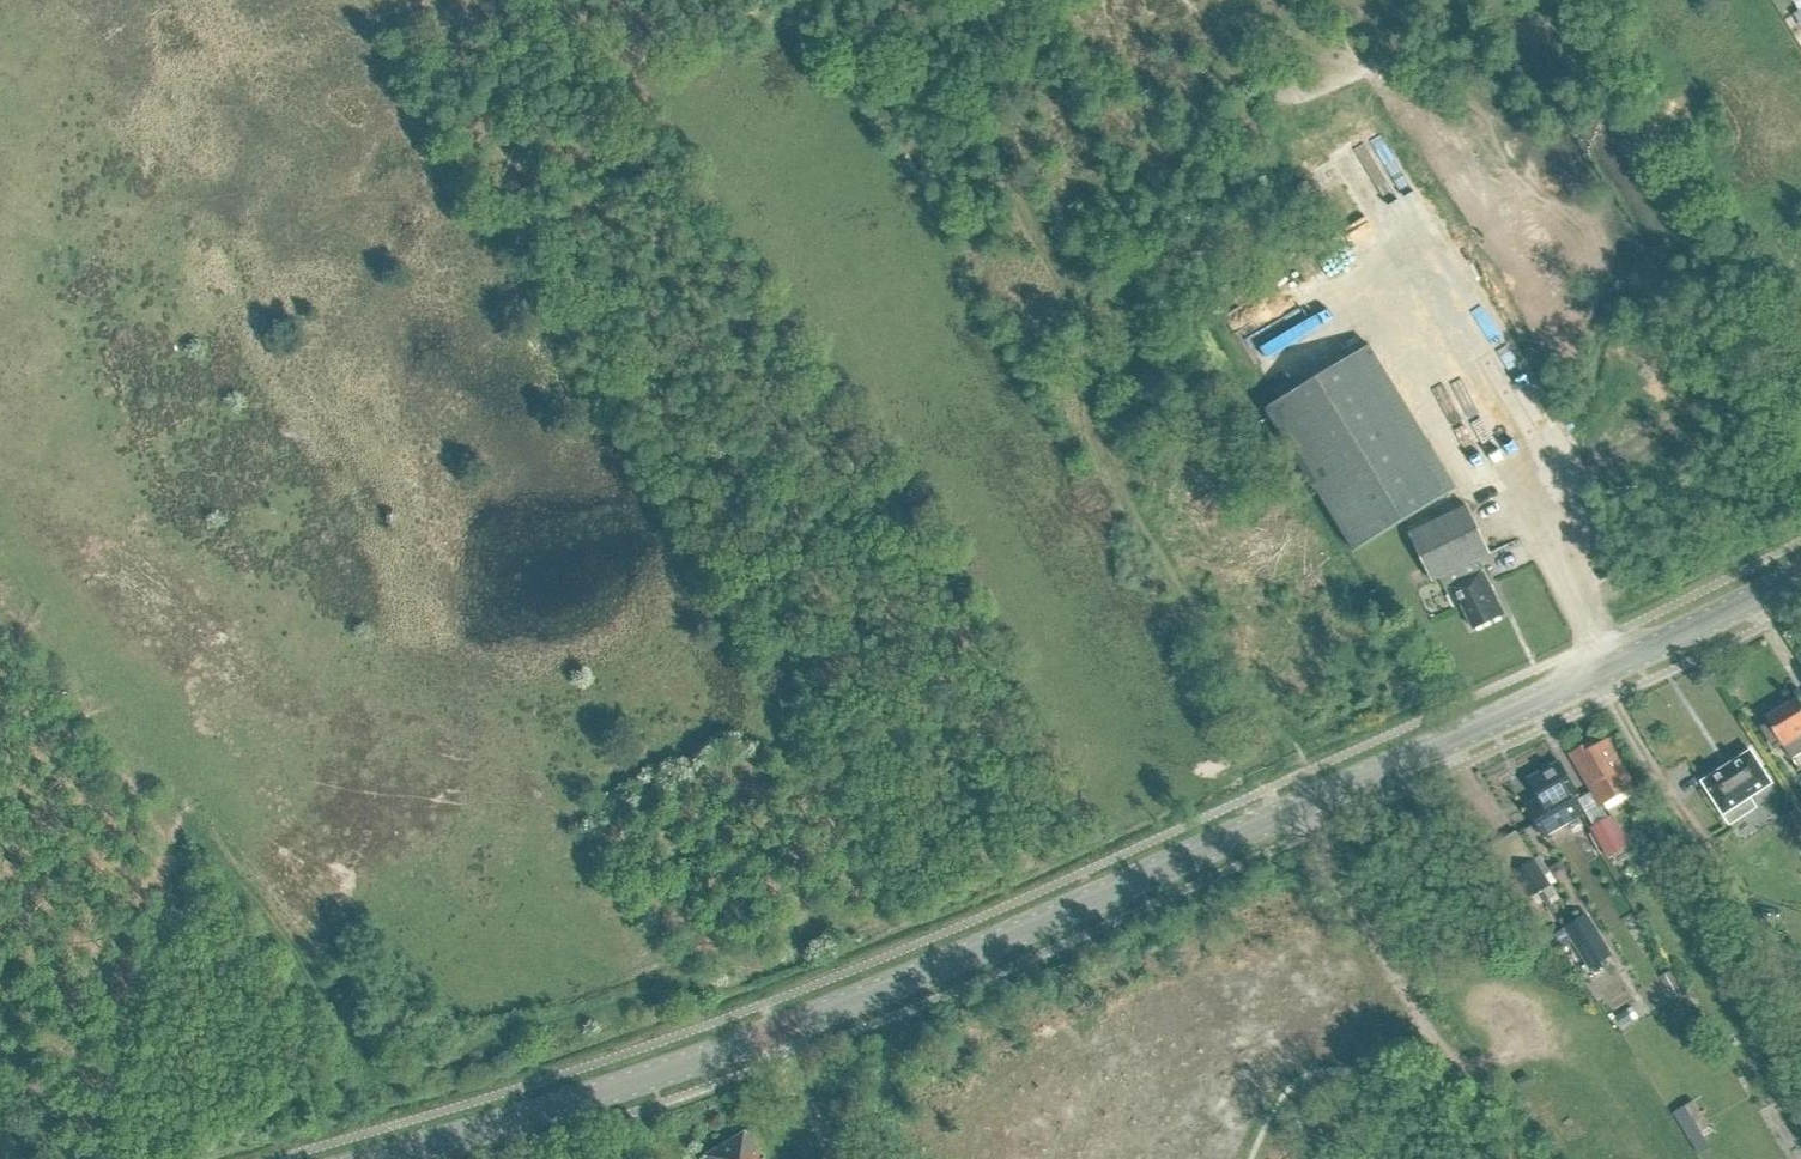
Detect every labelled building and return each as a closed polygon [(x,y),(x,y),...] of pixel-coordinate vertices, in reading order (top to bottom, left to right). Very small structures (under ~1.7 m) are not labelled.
[(1342,339),(1324,349),(1331,361),(1349,351),(1342,339)] [(1457,489),(1369,344),(1266,407),(1354,552),(1457,489)] [(1410,354),(1421,376),(1432,371),(1422,349),(1410,354)] [(1434,580),(1440,577),(1445,587),(1447,586),(1456,607),(1462,604),(1474,628),(1504,613),(1477,559),(1490,553),(1467,506),(1411,533),(1434,580)] [(1798,697),(1765,717),(1769,723),(1763,727),(1775,746),(1782,742),(1792,758),(1800,752),(1800,702),(1798,697)] [(1588,743),(1571,753),(1601,805),(1634,785),(1607,739),(1591,748),(1588,743)] [(1750,751),(1702,782),(1729,824),(1755,807),(1749,797),(1771,783),(1750,751)] [(1558,760),(1528,778),(1539,797),(1526,804),(1544,836),(1582,814),(1572,797),(1578,793),(1558,760)] [(1799,806),(1783,816),(1800,844),(1800,809),(1799,806)] [(1628,844),(1610,815),(1590,826),(1608,856),(1628,844)] [(1535,859),(1511,874),(1528,899),(1551,884),(1535,859)] [(1549,880),(1560,894),(1572,884),(1562,871),(1549,880)] [(1588,912),(1564,927),(1589,969),(1613,954),(1588,912)] [(1671,971),(1660,977),(1672,996),(1682,990),(1671,971)] [(1529,1070),(1517,1075),(1522,1086),(1534,1080),(1529,1070)] [(1800,1135),(1800,1097),(1793,1082),(1776,1091),(1800,1135)] [(1713,1116),(1720,1113),(1707,1086),(1687,1096),(1708,1139),(1721,1132),(1713,1116)] [(1684,1106),(1673,1112),(1698,1154),(1709,1147),(1684,1106)] [(745,1129),(699,1157),(700,1158),(763,1158),(745,1129)]
